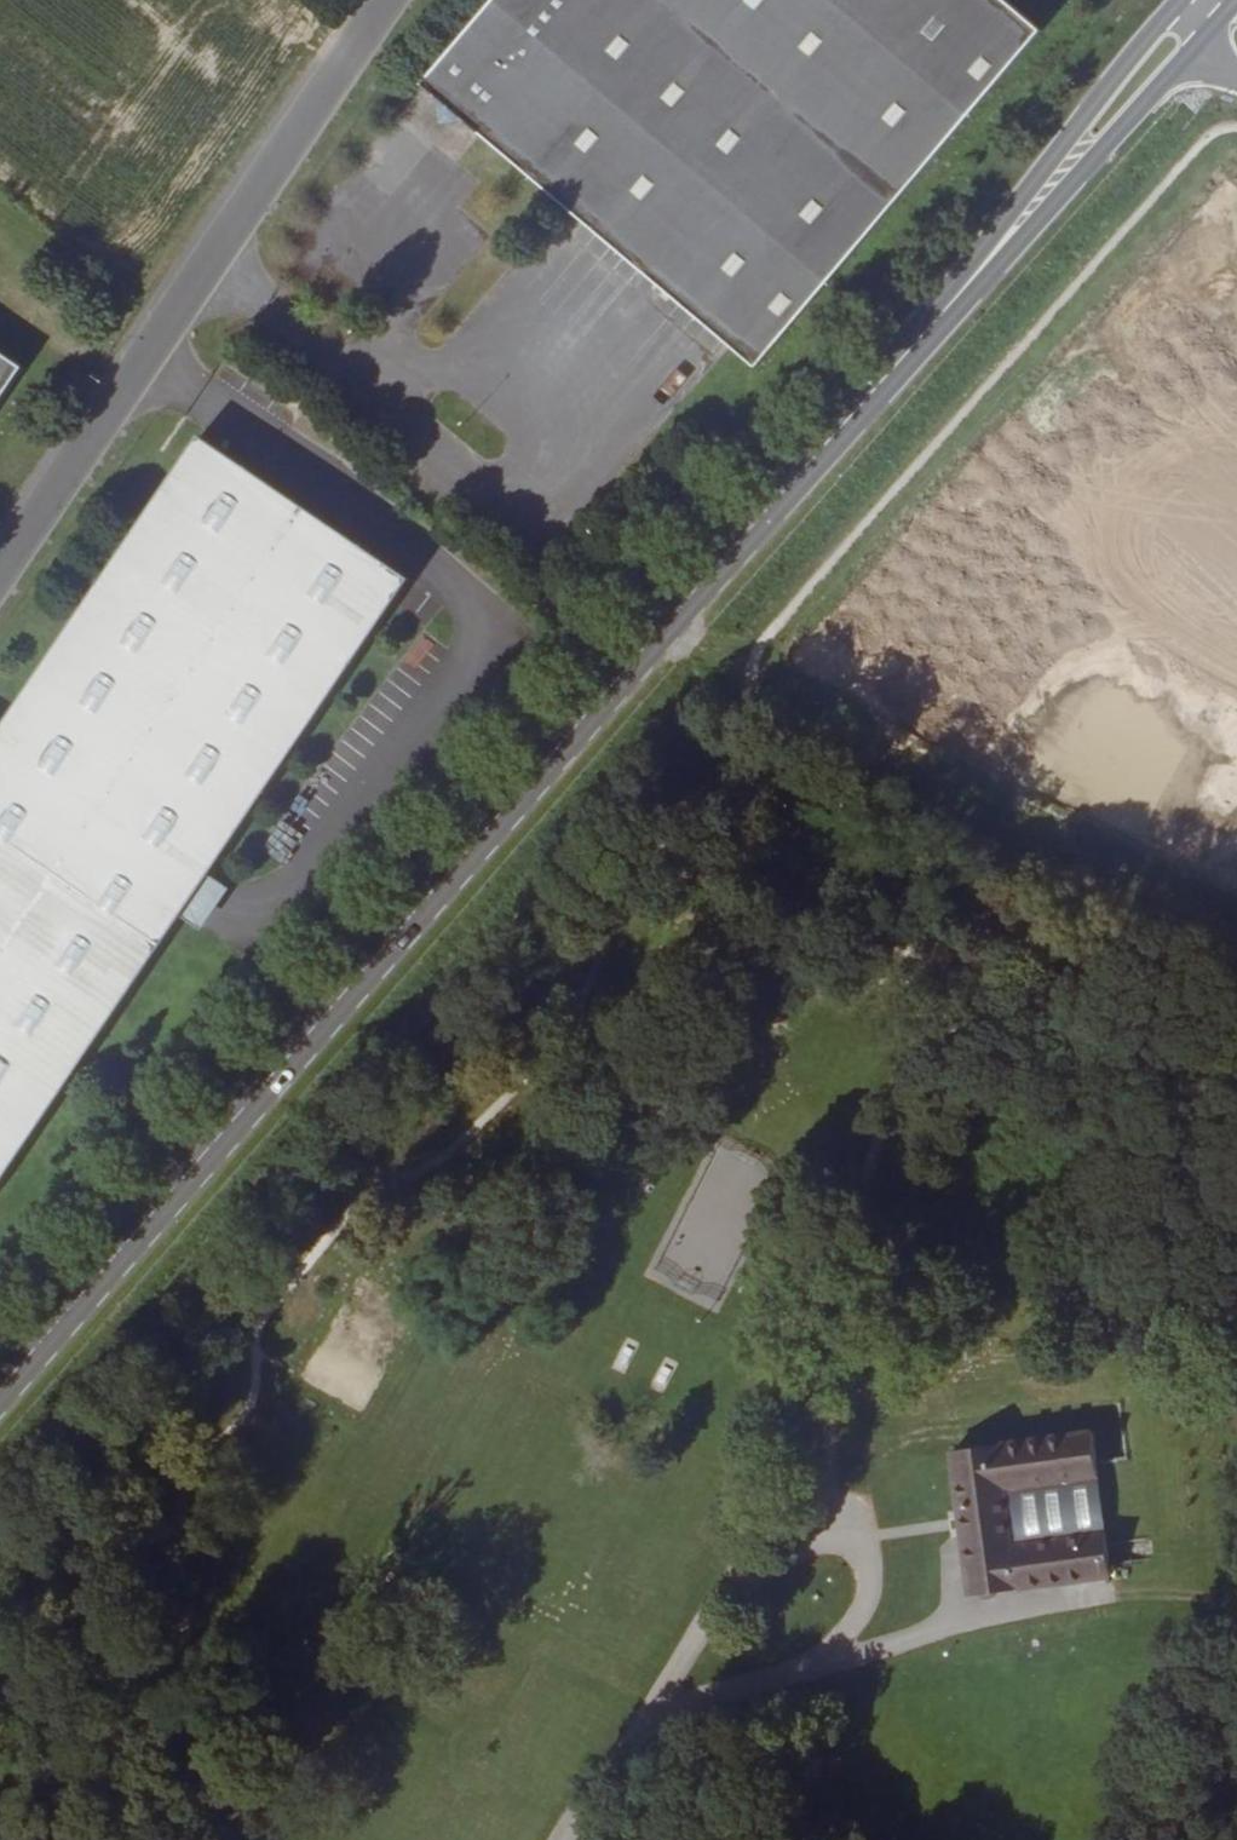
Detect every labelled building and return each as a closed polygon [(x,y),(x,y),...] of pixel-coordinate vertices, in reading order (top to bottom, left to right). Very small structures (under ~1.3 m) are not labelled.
[(1005,0),(496,0),(466,35),(424,85),(438,96),(442,123),(467,120),(482,133),(565,203),(732,344),(758,367),(1042,31),(1005,0)] [(24,368),(0,352),(0,405),(24,368)] [(201,437),(0,733),(0,1188),(413,580),(201,437)] [(1113,1578),(1093,1432),(978,1448),(975,1445),(971,1444),(967,1444),(963,1446),(960,1450),(951,1451),(957,1497),(965,1551),(970,1597),(980,1595),(983,1597),(985,1598),(990,1598),(993,1598),(995,1597),(997,1596),(999,1593),(1113,1578)]
